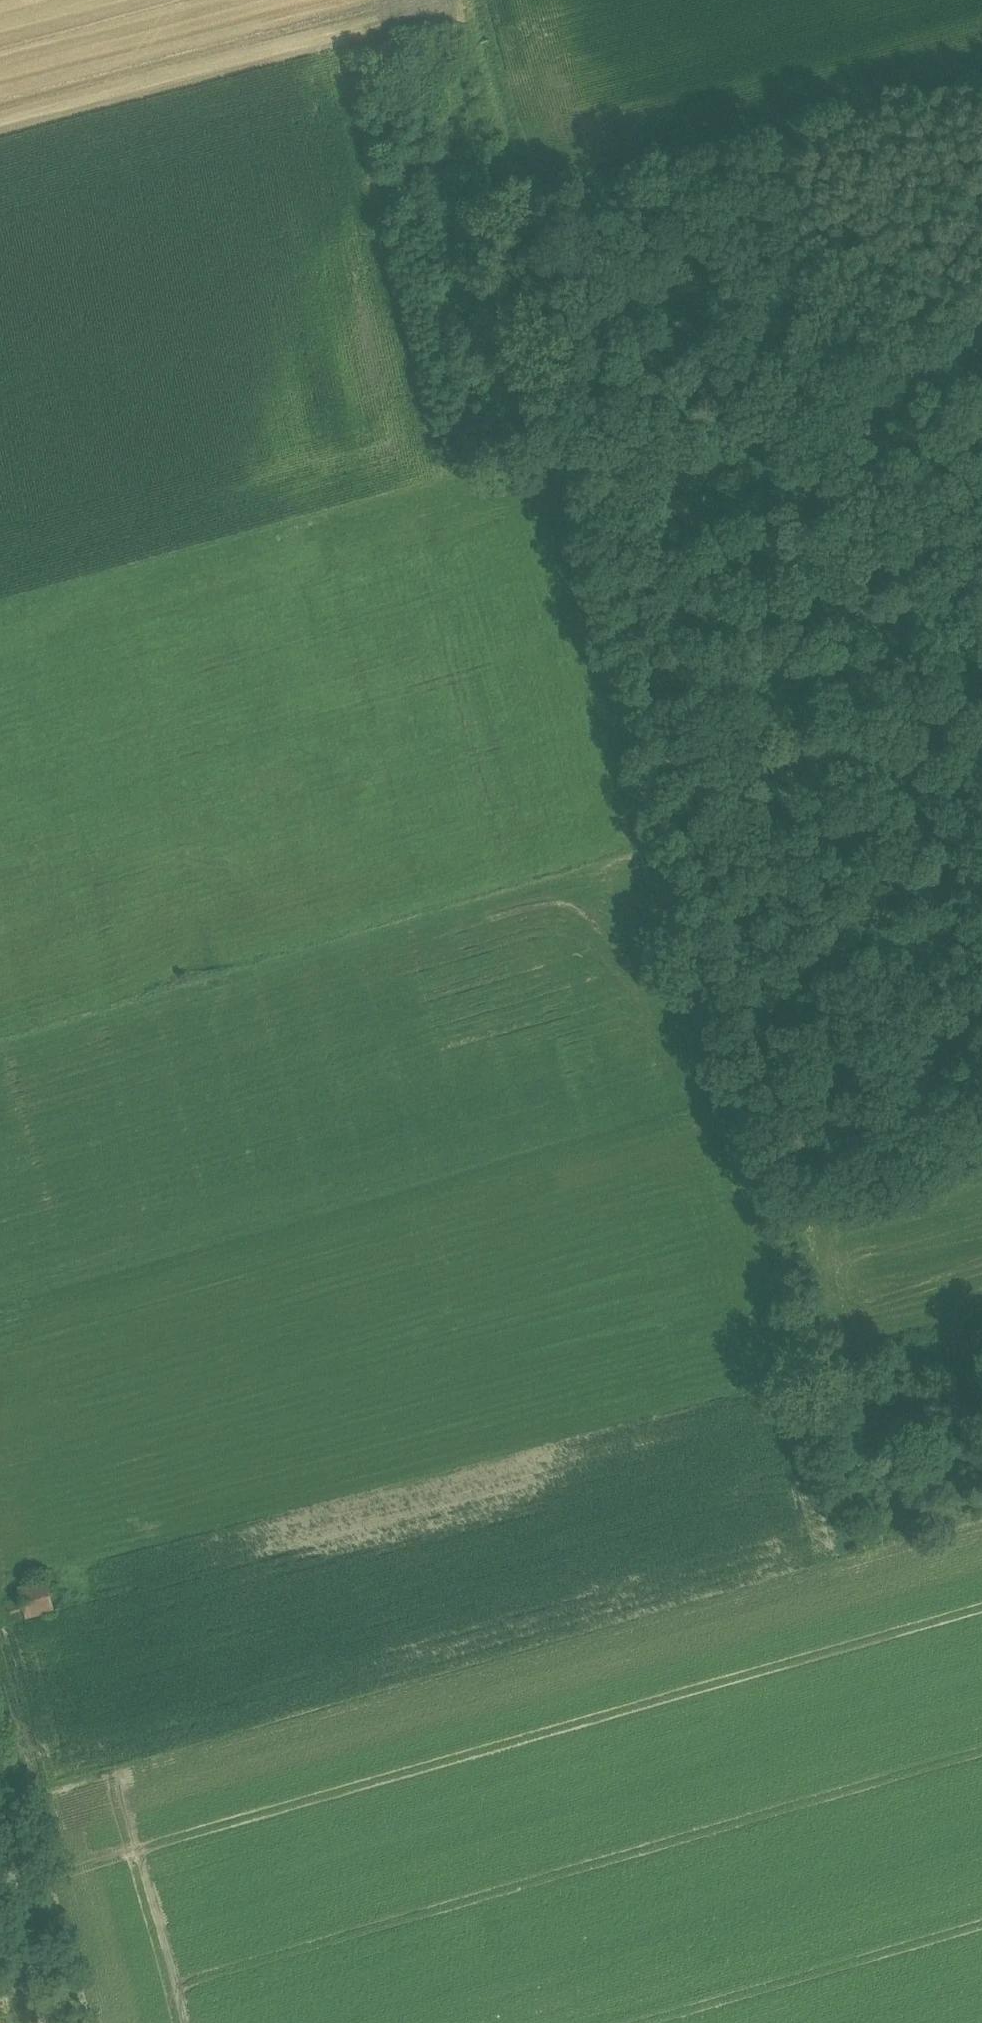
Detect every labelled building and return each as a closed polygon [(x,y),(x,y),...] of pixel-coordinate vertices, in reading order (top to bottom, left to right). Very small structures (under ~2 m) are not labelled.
[(17,1617),(48,1613),(43,1580),(13,1584),(17,1617)]
